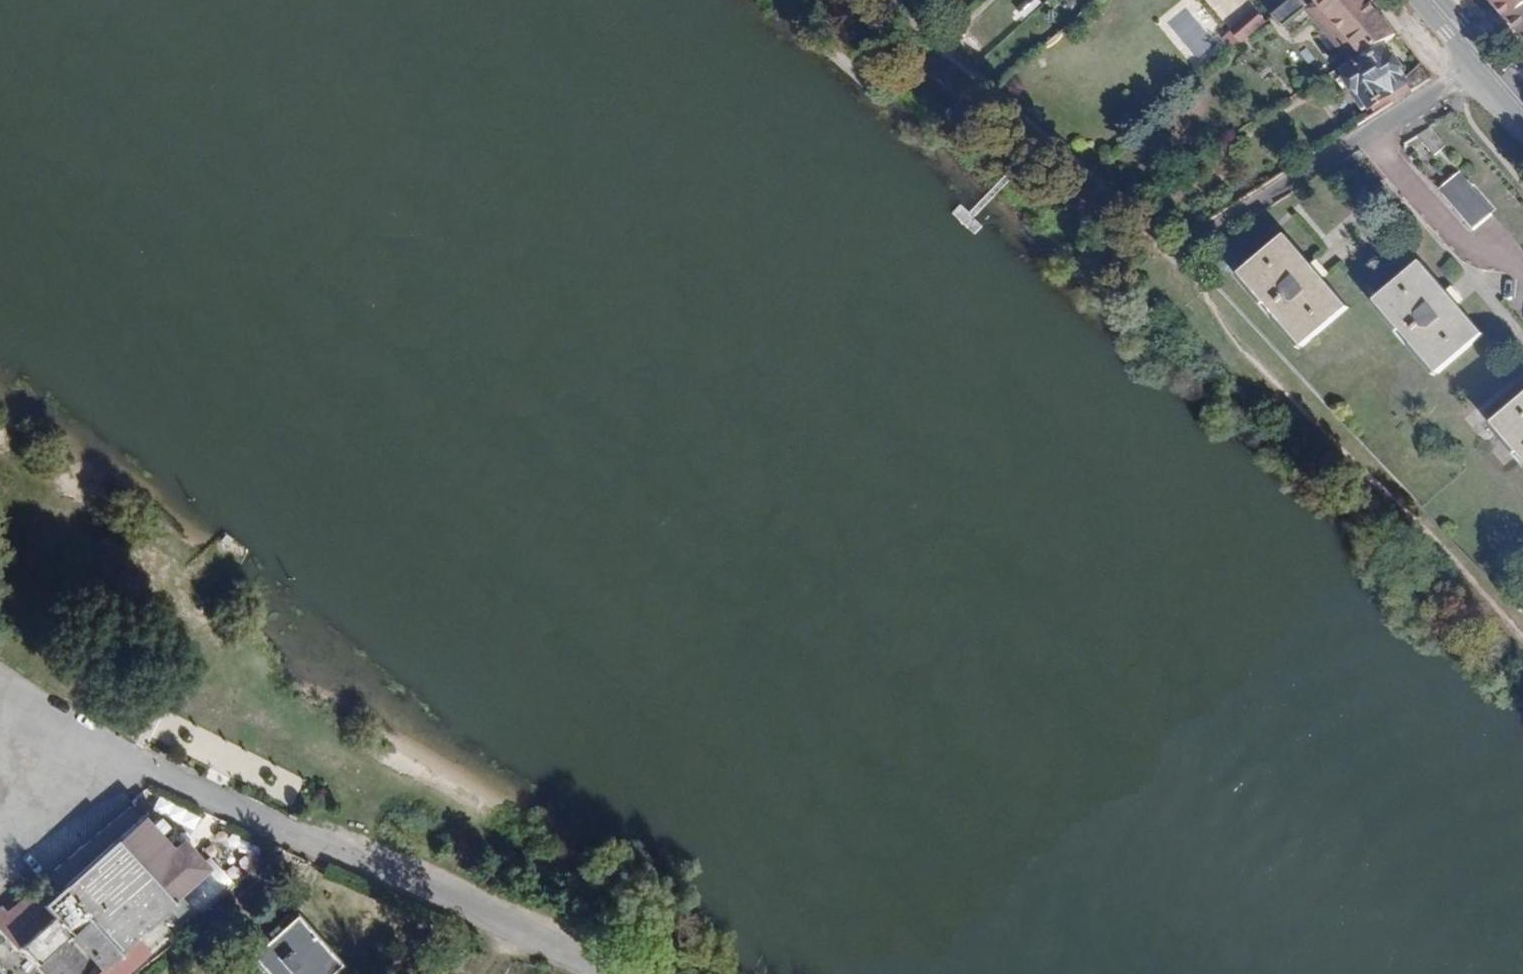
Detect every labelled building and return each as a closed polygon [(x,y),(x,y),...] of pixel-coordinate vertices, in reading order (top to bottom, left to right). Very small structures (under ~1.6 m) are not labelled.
[(1296,0),(1285,0),(1267,15),(1278,28),(1302,7),(1296,0)] [(1369,0),(1316,0),(1314,1),(1321,11),(1307,19),(1338,68),(1342,65),(1398,33),(1369,0)] [(1508,20),(1522,8),(1522,0),(1491,0),(1508,20)] [(1241,19),(1250,30),(1267,15),(1258,4),(1241,19)] [(1522,38),(1522,8),(1508,20),(1522,38)] [(1220,36),(1230,48),(1250,30),(1241,19),(1220,36)] [(1347,72),(1373,115),(1435,76),(1422,61),(1404,77),(1384,47),(1347,72)] [(1431,125),(1419,136),(1436,157),(1448,148),(1431,125)] [(1443,187),(1453,200),(1449,205),(1473,232),(1494,215),(1522,248),(1522,199),(1519,194),(1498,212),(1474,184),(1484,175),(1469,157),(1457,167),(1461,172),(1443,187)] [(1241,271),(1304,347),(1349,309),(1286,234),(1241,271)] [(1418,262),(1373,301),(1439,375),(1482,338),(1418,262)] [(1491,422),(1522,459),(1522,395),(1491,422)] [(88,920),(69,939),(98,970),(153,917),(170,936),(226,883),(204,860),(172,891),(162,881),(163,876),(161,872),(155,864),(173,847),(174,842),(174,836),(169,831),(164,829),(159,829),(154,832),(141,818),(125,830),(125,829),(126,825),(124,822),(120,821),(117,822),(77,859),(82,865),(59,887),(88,920)] [(34,900),(9,922),(26,943),(53,921),(34,900)] [(246,959),(260,973),(328,973),(334,968),(290,920),(246,959)] [(44,973),(95,973),(63,945),(38,969),(44,973)]
